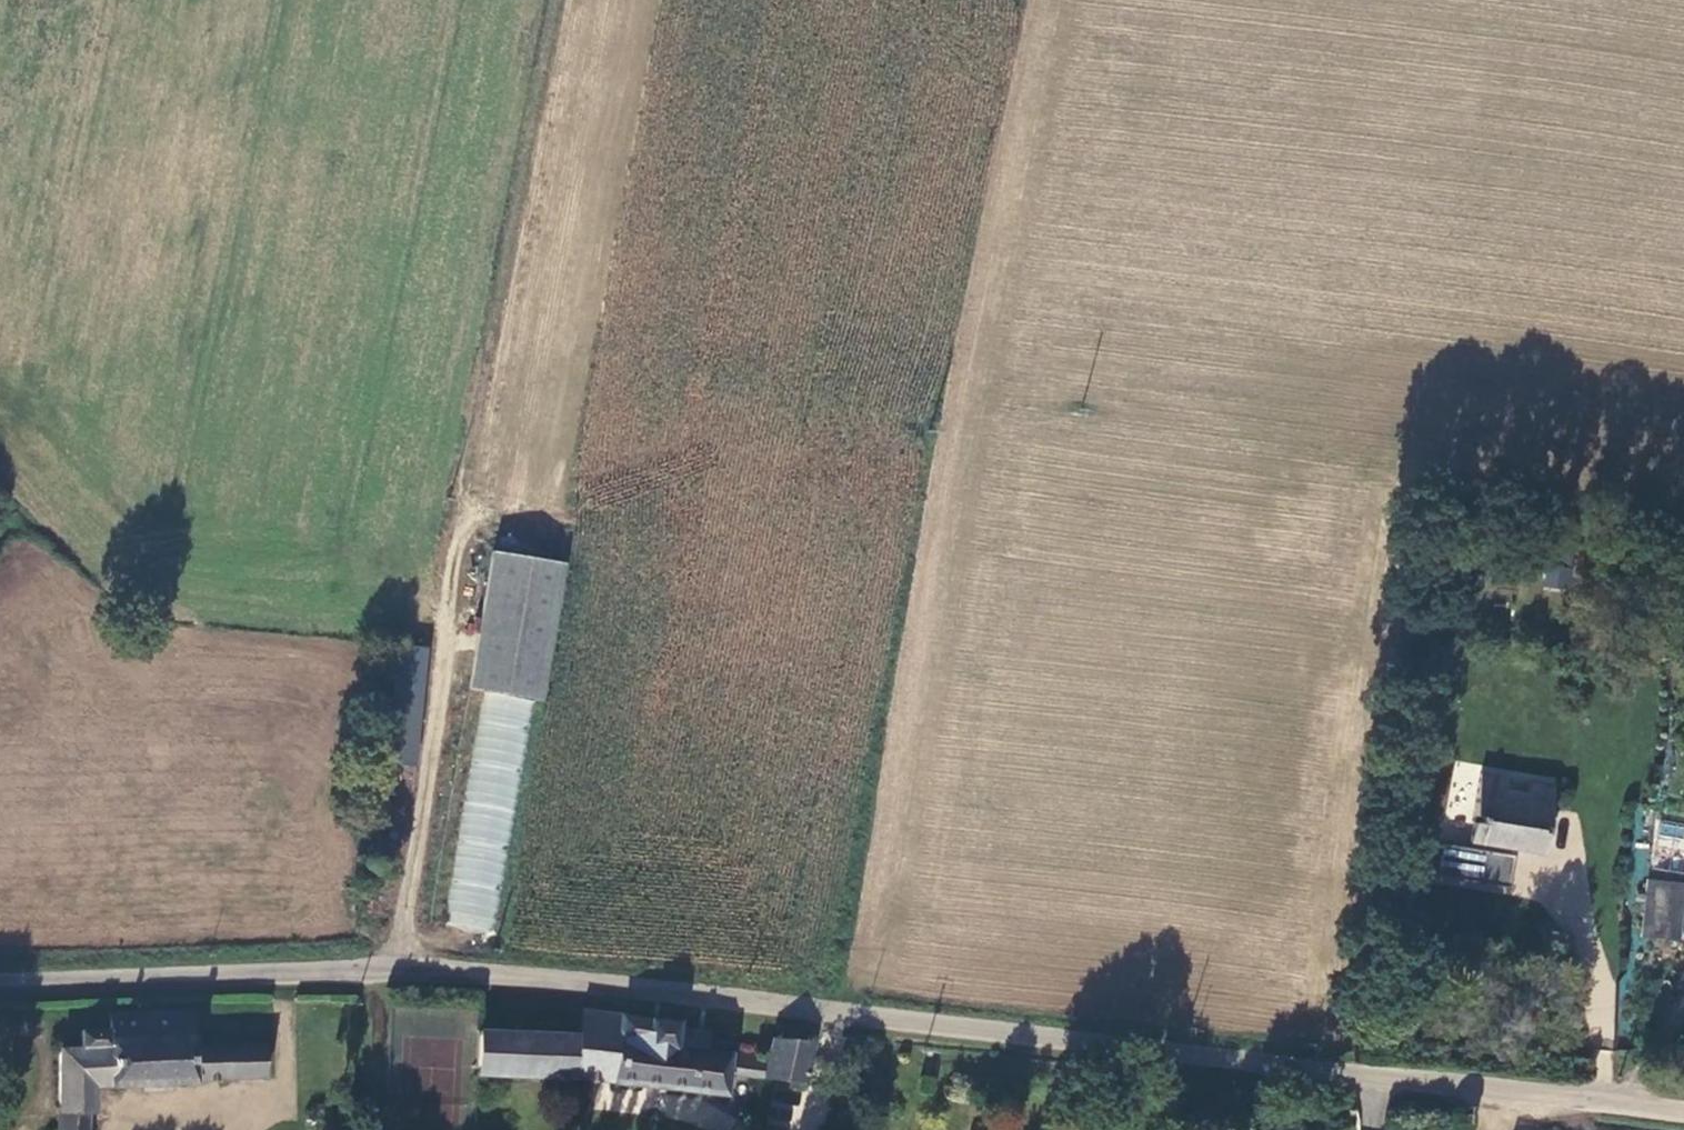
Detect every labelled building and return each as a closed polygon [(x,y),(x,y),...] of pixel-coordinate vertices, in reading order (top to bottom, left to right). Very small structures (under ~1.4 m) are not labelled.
[(538,705),(565,565),(494,554),(467,691),(538,705)] [(1544,586),(1570,586),(1571,566),(1544,566),(1544,586)] [(386,761),(417,764),(428,649),(398,646),(386,761)] [(1471,842),(1545,854),(1556,786),(1527,781),(1525,793),(1510,790),(1512,779),(1482,774),(1471,842)] [(1486,851),(1444,844),(1439,872),(1452,874),(1451,879),(1481,884),(1486,851)] [(1513,855),(1486,851),(1481,884),(1508,888),(1513,855)] [(1683,883),(1647,880),(1641,940),(1678,944),(1683,883)] [(260,1049),(190,1052),(192,1015),(109,1016),(107,1033),(76,1033),(75,1052),(63,1053),(56,1053),(53,1112),(52,1129),(79,1129),(79,1109),(87,1109),(91,1084),(184,1082),(197,1078),(259,1074),(260,1049)] [(663,1092),(728,1100),(730,1086),(803,1097),(812,1047),(773,1042),(768,1069),(713,1061),(716,1042),(684,1037),(685,1031),(590,1017),(584,1045),(481,1038),(479,1074),(518,1076),(592,1082),(663,1092)]
